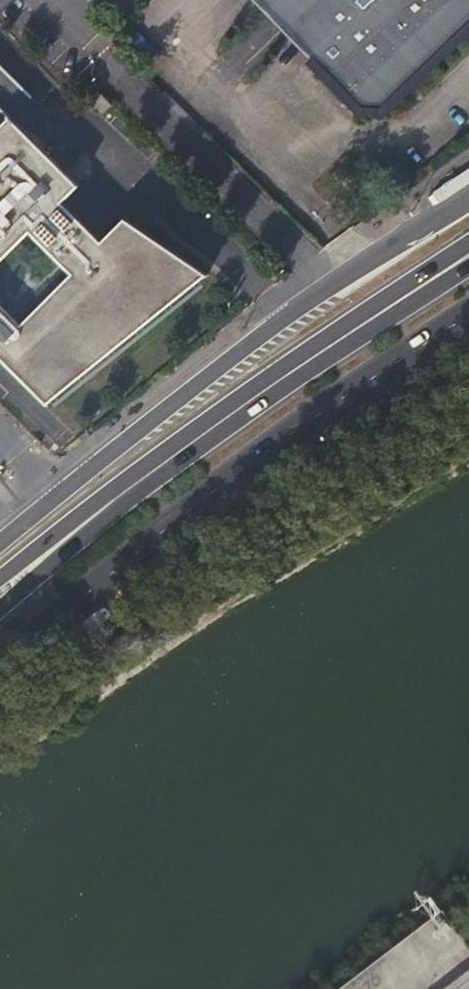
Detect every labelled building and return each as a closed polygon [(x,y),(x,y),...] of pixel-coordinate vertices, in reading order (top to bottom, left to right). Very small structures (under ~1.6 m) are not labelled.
[(364,110),(386,110),(468,28),(468,0),(257,0),(364,110)] [(10,117),(19,108),(31,95),(0,64),(0,126),(10,117)] [(0,126),(0,356),(47,403),(49,402),(47,401),(204,274),(206,275),(207,273),(124,217),(101,240),(61,201),(78,184),(10,117),(0,126)] [(434,913),(404,939),(423,961),(453,935),(434,913)]
